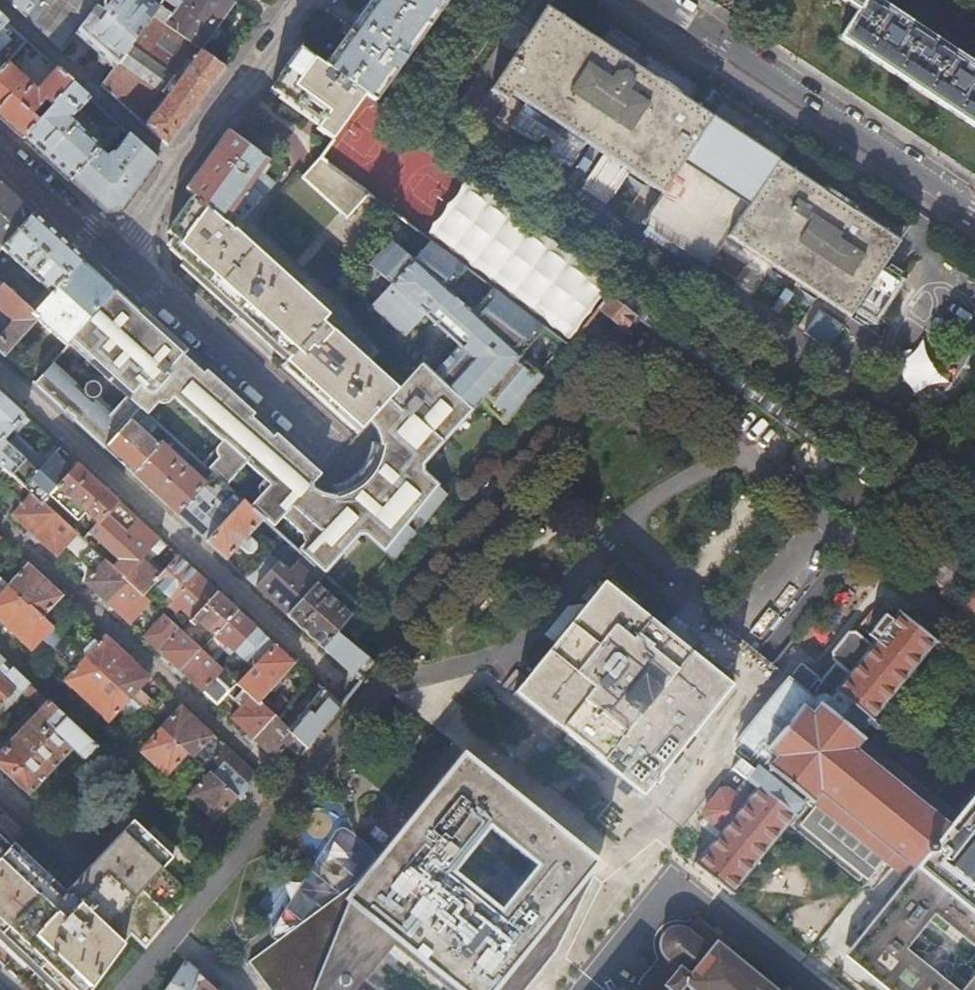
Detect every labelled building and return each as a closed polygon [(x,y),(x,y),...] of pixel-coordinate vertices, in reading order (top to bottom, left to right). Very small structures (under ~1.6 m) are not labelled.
[(25,17),(37,0),(7,0),(25,17)] [(25,17),(38,28),(62,50),(76,32),(96,5),(91,0),(37,0),(25,17)] [(76,32),(114,68),(153,16),(160,5),(164,0),(100,0),(96,5),(76,32)] [(176,7),(172,13),(160,5),(153,16),(206,55),(210,49),(204,44),(217,27),(181,2),(179,0),(166,0),(176,7)] [(181,2),(217,27),(235,1),(233,0),(182,0),(181,2)] [(325,65),(366,94),(374,100),(448,0),(372,0),(325,65)] [(966,51),(962,59),(908,23),(913,16),(899,7),(895,15),(873,0),(842,0),(857,10),(839,37),(974,128),(974,57),(966,51)] [(712,116),(547,6),(493,86),(509,97),(511,94),(526,103),(521,110),(581,150),(586,144),(660,193),(641,223),(649,229),(645,235),(670,251),(675,245),(707,266),(728,237),(847,317),(898,241),(778,161),(788,145),(722,100),(712,116)] [(8,42),(17,50),(26,39),(0,16),(0,51),(8,42)] [(224,68),(206,55),(153,16),(114,68),(101,86),(127,109),(167,146),(195,107),(224,68)] [(366,94),(325,65),(300,48),(281,73),(271,88),(321,121),(318,126),(335,139),(366,94)] [(0,68),(0,116),(24,137),(74,83),(57,68),(36,89),(6,62),(0,68)] [(90,98),(74,83),(24,137),(71,180),(100,146),(70,119),(90,98)] [(102,144),(100,146),(71,180),(106,211),(121,210),(136,189),(158,160),(119,125),(109,136),(115,141),(122,133),(126,137),(114,153),(112,153),(111,153),(110,153),(108,155),(107,156),(101,152),(106,147),(102,144)] [(186,188),(194,195),(234,228),(275,183),(261,171),(270,159),(228,130),(219,143),(186,188)] [(300,177),(346,219),(369,194),(321,158),(300,177)] [(0,183),(0,245),(3,247),(33,213),(0,183)] [(329,314),(234,228),(194,195),(175,221),(167,232),(177,240),(169,249),(289,357),(282,364),(359,433),(370,422),(400,389),(325,320),(329,314)] [(33,213),(3,247),(0,250),(0,260),(7,252),(26,269),(24,271),(29,276),(31,274),(47,287),(29,308),(34,312),(79,261),(82,257),(33,213)] [(318,491),(311,487),(322,474),(277,434),(273,438),(251,417),(255,413),(206,370),(203,374),(181,354),(185,350),(139,309),(136,313),(112,291),(69,339),(87,354),(84,358),(126,397),(141,410),(141,409),(148,414),(159,402),(163,404),(166,403),(168,402),(172,398),(222,442),(202,464),(214,475),(226,486),(246,465),(264,481),(258,488),(258,490),(259,493),(261,495),(250,508),(264,520),(273,528),(282,518),(301,535),(302,539),(305,543),(298,551),(325,575),(360,536),(365,536),(393,562),(447,495),(419,470),(480,402),(505,424),(543,377),(521,358),(548,328),(494,288),(472,312),(449,291),(468,269),(431,240),(415,259),(392,239),(370,263),(392,283),(371,307),(406,338),(426,315),(460,346),(434,376),(421,364),(404,382),(405,383),(400,389),(370,422),(371,423),(376,431),(381,446),(372,446),(371,452),(374,455),(347,486),(345,484),(334,488),(335,496),(331,496),(323,494),(318,491)] [(2,284),(7,288),(17,275),(0,260),(0,282),(2,284)] [(112,291),(79,261),(34,312),(39,317),(36,319),(66,346),(68,344),(66,342),(69,339),(112,291)] [(347,288),(352,283),(343,275),(338,280),(347,288)] [(0,286),(0,328),(3,331),(0,335),(0,353),(5,357),(36,319),(39,317),(34,312),(29,308),(7,288),(2,284),(0,286)] [(599,309),(625,330),(636,316),(609,296),(599,309)] [(52,364),(35,384),(105,449),(141,410),(126,397),(109,416),(94,403),(92,404),(90,402),(89,404),(72,388),(72,382),(52,364)] [(0,393),(0,443),(25,416),(0,393)] [(139,429),(150,417),(148,414),(141,409),(141,410),(105,449),(132,474),(158,446),(139,429)] [(25,416),(0,443),(0,464),(23,486),(27,483),(30,479),(52,454),(59,447),(50,439),(35,456),(15,437),(30,420),(25,416)] [(167,445),(174,438),(169,434),(158,446),(132,474),(177,514),(214,475),(202,464),(197,460),(190,467),(167,445)] [(70,471),(52,454),(30,479),(39,487),(32,494),(41,503),(49,495),(70,471)] [(77,463),(70,471),(49,495),(77,521),(85,513),(97,524),(117,500),(77,463)] [(0,464),(0,480),(24,502),(12,515),(56,556),(68,544),(97,570),(85,583),(129,624),(141,612),(151,622),(140,634),(216,705),(227,693),(241,706),(230,718),(274,759),(283,749),(297,761),(307,748),(289,731),(262,706),(237,684),(232,679),(200,650),(195,645),(142,596),(123,578),(41,503),(32,494),(28,490),(23,486),(0,464)] [(497,483),(486,473),(474,487),(486,497),(497,483)] [(215,497),(226,486),(214,475),(177,514),(206,541),(233,513),(215,497)] [(239,506),(244,502),(238,497),(235,501),(239,506)] [(159,538),(117,500),(97,524),(90,532),(130,569),(141,558),(145,553),(159,538)] [(244,502),(239,506),(233,513),(206,541),(226,560),(239,546),(247,552),(252,553),(256,548),(256,543),(248,536),(264,520),(250,508),(244,502)] [(956,598),(950,593),(973,564),(931,533),(909,560),(945,590),(941,595),(952,603),(956,598)] [(166,545),(159,538),(145,553),(149,558),(153,554),(158,554),(166,545)] [(284,538),(263,561),(247,578),(288,615),(316,585),(325,575),(298,551),(284,538)] [(178,555),(160,575),(153,583),(167,597),(164,601),(169,605),(198,574),(178,555)] [(241,573),(247,578),(263,561),(257,556),(241,573)] [(160,575),(141,558),(130,569),(123,578),(142,596),(153,583),(160,575)] [(28,564),(7,585),(41,616),(61,595),(28,564)] [(217,591),(198,574),(169,605),(173,609),(177,605),(192,618),(217,591)] [(1,592),(0,593),(0,621),(30,649),(45,633),(78,663),(62,679),(107,720),(123,704),(138,719),(144,712),(55,629),(41,616),(7,585),(0,579),(0,591),(1,592)] [(605,581),(517,691),(644,795),(733,684),(605,581)] [(349,614),(316,585),(288,615),(322,647),(335,633),(349,614)] [(974,621),(974,589),(959,609),(974,621)] [(237,609),(217,591),(192,618),(189,621),(195,625),(198,622),(213,635),(215,634),(237,609)] [(255,626),(237,609),(215,634),(233,651),(255,626)] [(867,886),(882,869),(901,884),(850,950),(900,989),(974,989),(974,969),(958,989),(903,946),(932,909),(974,944),(974,788),(952,818),(930,801),(944,783),(884,738),(870,756),(853,744),(873,720),(875,718),(874,717),(934,644),(936,644),(937,641),(934,639),(933,639),(902,613),(902,612),(900,611),(897,614),(897,615),(893,620),(885,615),(869,634),(877,640),(872,646),(857,634),(849,634),(833,654),(833,659),(839,663),(835,664),(822,681),(819,678),(819,675),(805,664),(801,665),(791,677),(789,676),(787,679),(784,684),(781,686),(778,689),(779,689),(737,741),(761,761),(754,769),(740,759),(726,778),(739,789),(737,792),(731,787),(723,787),(708,806),(709,814),(725,828),(718,836),(696,864),(732,893),(735,891),(734,890),(795,816),(795,817),(797,814),(796,814),(804,805),(807,807),(793,825),(867,886)] [(61,622),(55,629),(144,712),(151,705),(135,690),(148,676),(104,635),(91,649),(61,622)] [(275,644),(255,626),(233,651),(247,663),(232,679),(237,684),(275,644)] [(358,651),(335,633),(322,647),(361,682),(375,663),(358,651)] [(200,640),(195,645),(200,650),(206,644),(200,640)] [(295,662),(275,644),(237,684),(262,706),(266,701),(263,699),(295,662)] [(14,691),(2,679),(12,668),(0,657),(0,706),(14,691)] [(22,693),(37,706),(44,699),(29,685),(22,693)] [(323,688),(289,731),(307,748),(342,705),(323,688)] [(29,795),(73,748),(95,769),(106,756),(47,702),(35,715),(30,711),(11,730),(16,735),(0,751),(0,768),(29,795)] [(180,705),(160,726),(238,799),(240,801),(241,800),(244,802),(247,799),(243,795),(252,772),(180,705)] [(238,799),(160,726),(138,748),(164,773),(173,764),(178,769),(184,762),(201,778),(185,794),(212,819),(230,800),(234,803),(238,799)] [(558,952),(589,887),(547,853),(502,908),(456,870),(501,815),(448,772),(358,881),(250,964),(270,989),(377,989),(342,963),(370,927),(436,979),(427,989),(526,989),(558,952)] [(704,824),(718,836),(725,828),(709,814),(704,820),(704,824)] [(15,843),(0,859),(0,929),(23,951),(6,968),(30,989),(90,989),(132,933),(148,948),(158,938),(156,937),(190,894),(164,869),(174,859),(134,822),(66,891),(15,843)] [(15,843),(0,829),(0,859),(15,843)] [(691,930),(688,928),(683,927),(678,927),(673,928),(668,931),(665,935),(663,940),(662,945),(663,950),(665,955),(669,958),(646,987),(649,989),(682,989),(688,984),(695,989),(776,989),(719,944),(724,938),(701,919),(691,930)] [(166,989),(215,989),(185,963),(166,989)]
